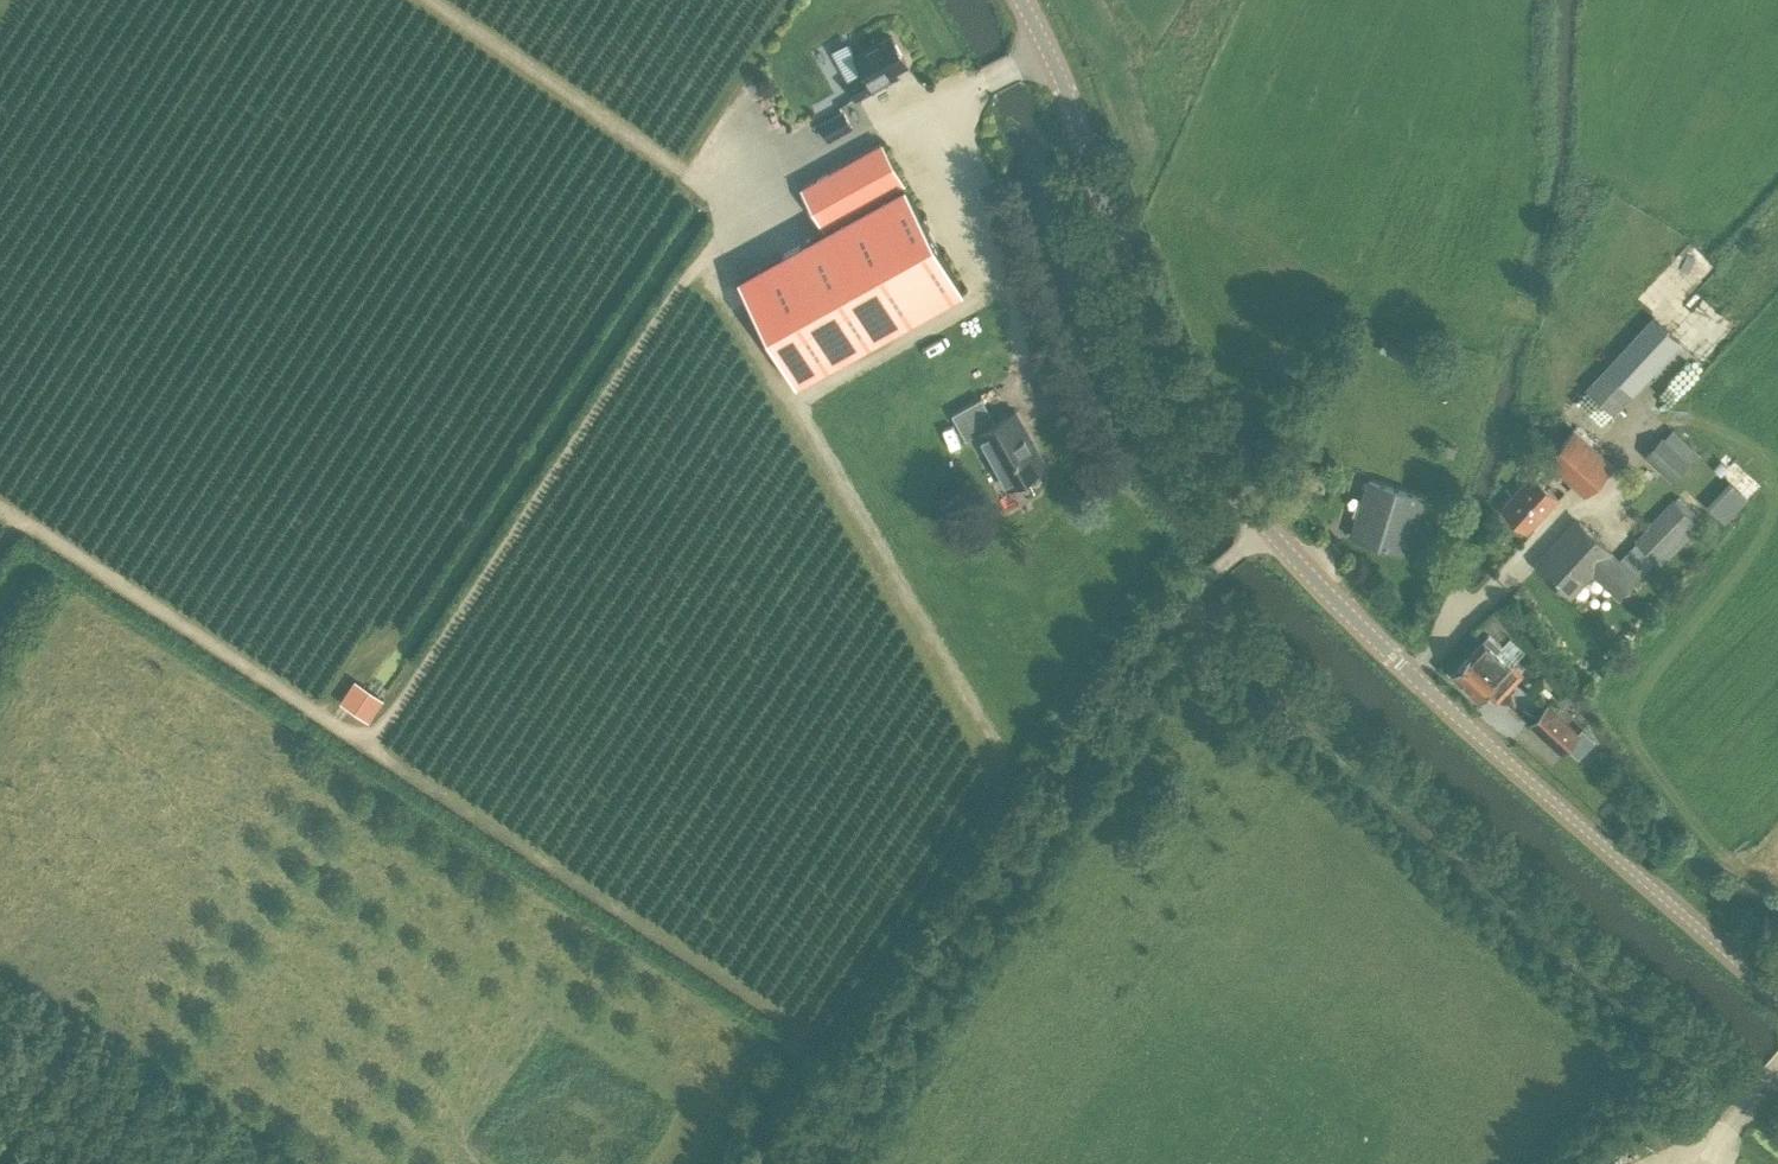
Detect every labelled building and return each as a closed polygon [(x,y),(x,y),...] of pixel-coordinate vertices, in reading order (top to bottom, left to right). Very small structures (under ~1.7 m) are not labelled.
[(859,94),(899,72),(897,67),(909,61),(894,33),(858,53),(868,70),(851,80),(859,94)] [(831,136),(853,124),(845,108),(823,120),(831,136)] [(882,141),(803,185),(826,228),(739,276),(797,381),(965,288),(905,181),(905,182),(882,141)] [(1614,414),(1683,341),(1653,314),(1586,387),(1614,414)] [(967,439),(976,434),(1005,487),(1047,464),(1018,410),(996,422),(982,397),(952,413),(967,439)] [(1585,496),(1615,465),(1575,428),(1545,459),(1585,496)] [(1672,479),(1691,460),(1663,436),(1645,455),(1672,479)] [(1456,446),(1448,444),(1445,453),(1453,455),(1456,446)] [(1527,531),(1558,499),(1532,474),(1501,507),(1527,531)] [(1407,551),(1424,497),(1369,480),(1352,534),(1407,551)] [(1727,521),(1748,500),(1732,485),(1711,506),(1727,521)] [(1663,564),(1690,536),(1685,532),(1696,520),(1673,498),(1636,538),(1663,564)] [(1618,597),(1640,575),(1583,520),(1539,566),(1571,597),(1594,574),(1618,597)] [(1498,651),(1496,650),(1501,645),(1493,637),(1489,634),(1452,672),(1479,697),(1512,663),(1509,661),(1521,647),(1511,637),(1498,651)] [(1561,751),(1581,731),(1550,702),(1530,722),(1561,751)]
